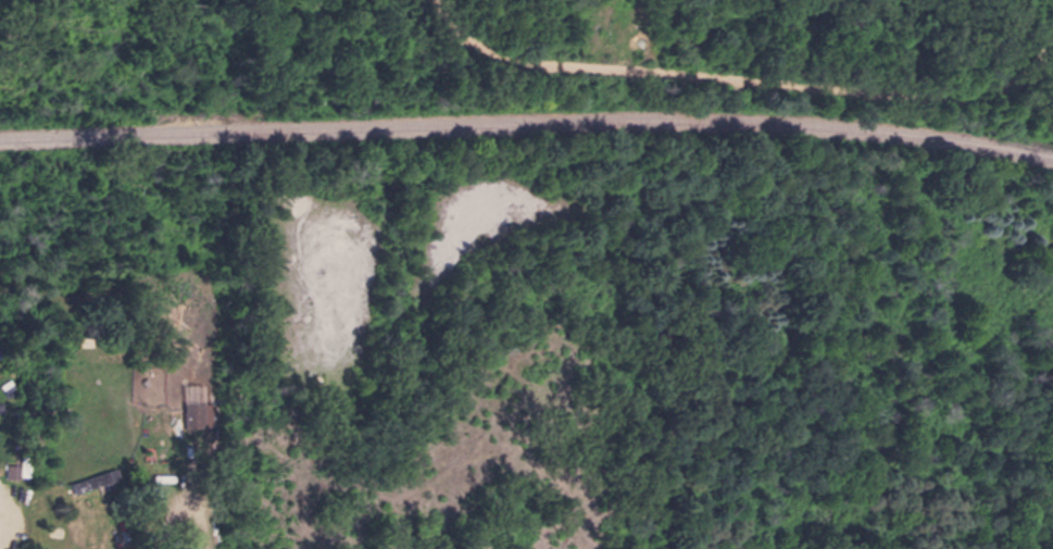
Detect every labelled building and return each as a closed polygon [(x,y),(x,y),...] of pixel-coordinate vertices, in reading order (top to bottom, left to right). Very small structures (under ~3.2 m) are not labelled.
[(183,401),(183,428),(203,428),(203,401),(183,401)] [(71,479),(72,492),(99,489),(97,476),(71,479)]
